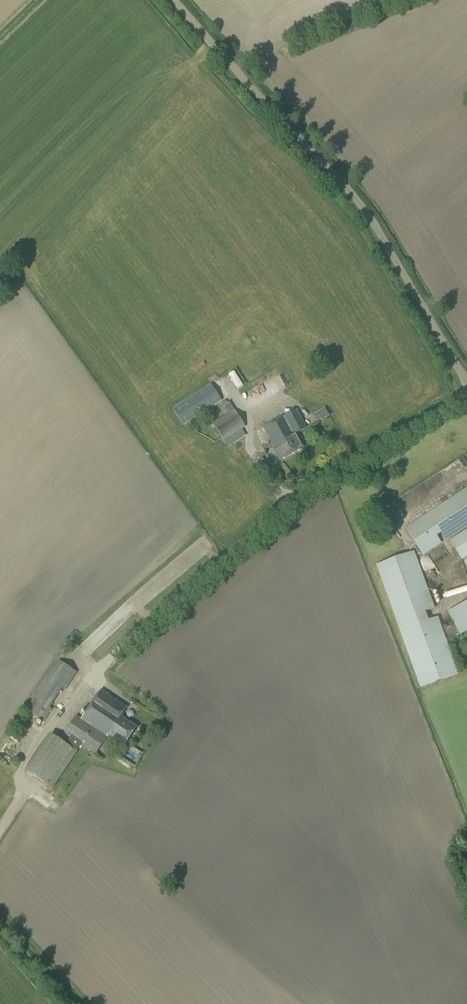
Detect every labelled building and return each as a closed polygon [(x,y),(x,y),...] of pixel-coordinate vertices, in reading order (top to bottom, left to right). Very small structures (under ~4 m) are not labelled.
[(183,426),(222,401),(211,384),(172,409),(183,426)] [(228,446),(245,436),(245,435),(241,430),(246,428),(229,402),(220,408),(224,415),(213,423),(228,446)] [(318,422),(329,416),(325,408),(314,415),(318,422)] [(304,447),(296,433),(306,428),(296,410),(264,427),(272,443),(263,447),(265,450),(274,446),(276,450),(275,451),(280,460),(304,447)] [(466,526),(466,488),(406,528),(424,555),(441,543),(437,536),(442,533),(446,540),(466,526)] [(466,557),(466,529),(449,541),(462,560),(466,557)] [(444,545),(431,552),(433,557),(447,550),(444,545)] [(429,620),(426,611),(435,608),(414,551),(377,565),(401,631),(422,687),(459,673),(439,617),(429,620)] [(437,558),(438,560),(424,565),(435,599),(451,594),(449,587),(457,585),(448,555),(437,558)] [(466,631),(466,602),(449,611),(461,634),(466,631)] [(450,634),(457,630),(454,624),(447,627),(450,634)] [(453,652),(456,660),(464,657),(462,649),(453,652)] [(63,688),(66,690),(77,673),(59,660),(47,678),(63,688)] [(136,727),(121,717),(128,707),(101,689),(82,719),(76,715),(64,733),(71,738),(66,744),(51,734),(27,771),(52,788),(76,751),(81,745),(95,755),(109,735),(124,745),(136,727)] [(53,709),(34,697),(26,711),(44,722),(53,709)]
